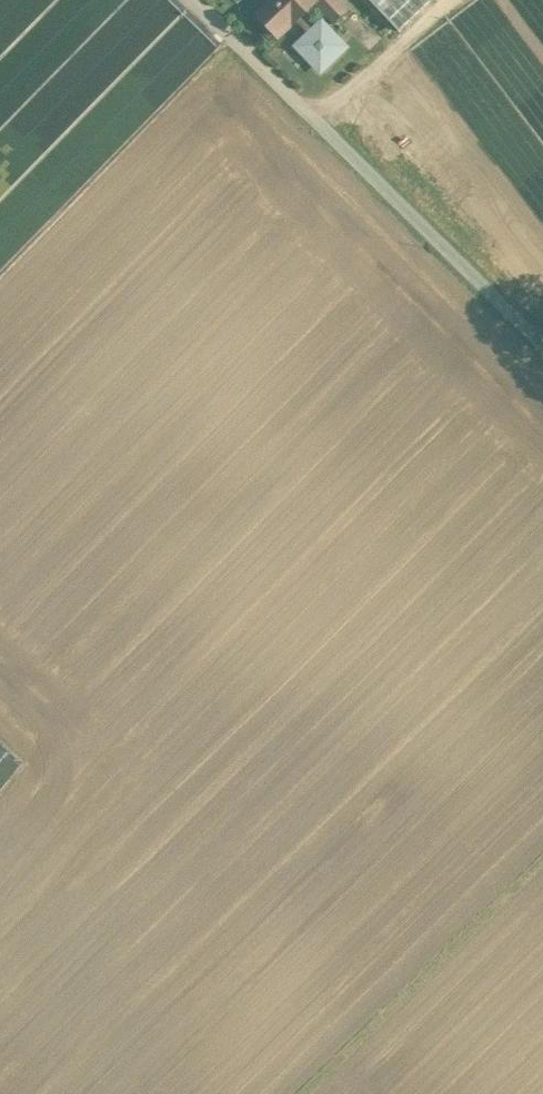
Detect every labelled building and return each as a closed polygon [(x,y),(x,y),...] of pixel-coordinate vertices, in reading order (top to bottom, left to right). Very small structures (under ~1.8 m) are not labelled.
[(271,2),(258,14),(279,36),(296,20),(311,36),(299,46),(321,69),(343,47),(322,25),(314,32),(299,17),(315,2),(334,22),(346,10),(336,0),(269,0),(271,2)] [(385,42),(430,0),(345,0),(385,42)]
